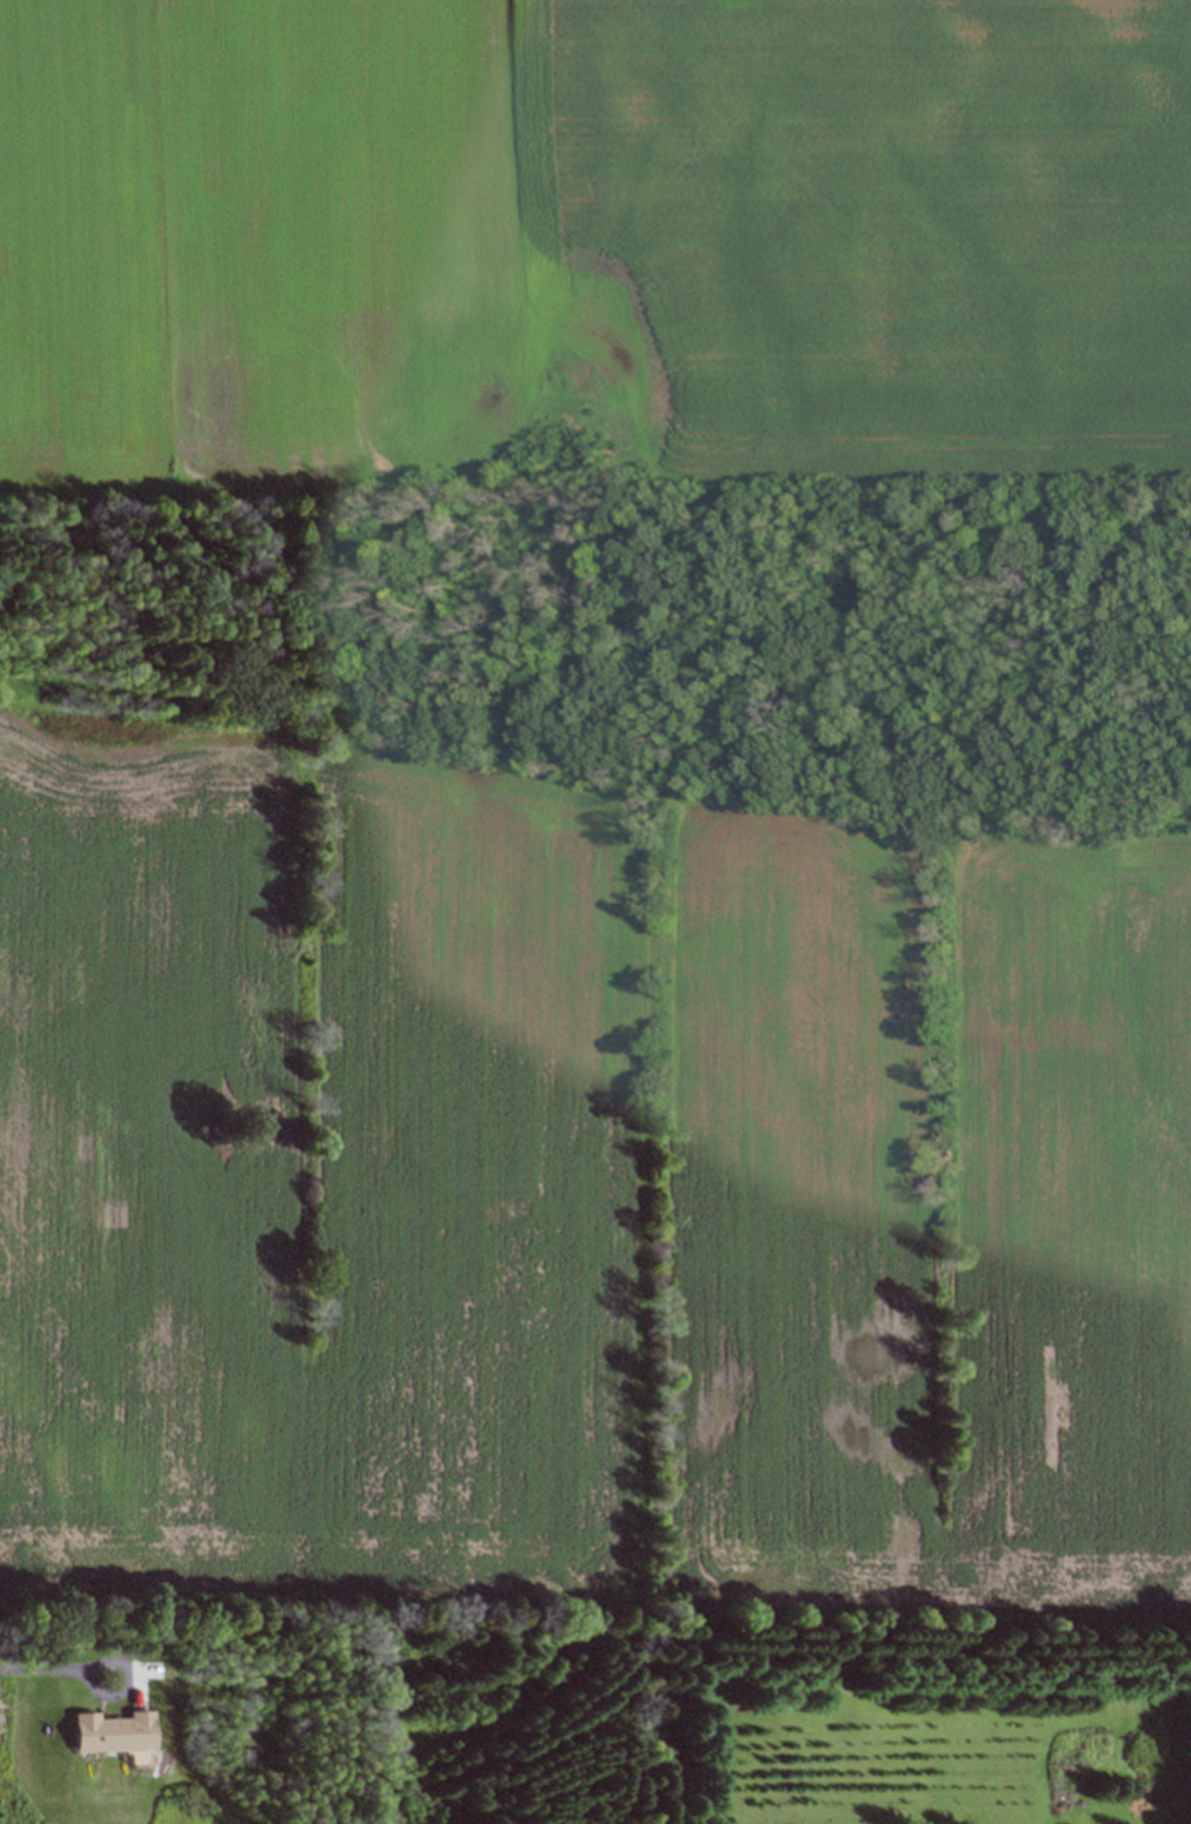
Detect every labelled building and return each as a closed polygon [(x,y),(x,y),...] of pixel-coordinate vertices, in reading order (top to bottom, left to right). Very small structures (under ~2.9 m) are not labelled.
[(75,1713),(75,1752),(156,1751),(156,1712),(75,1713)]
